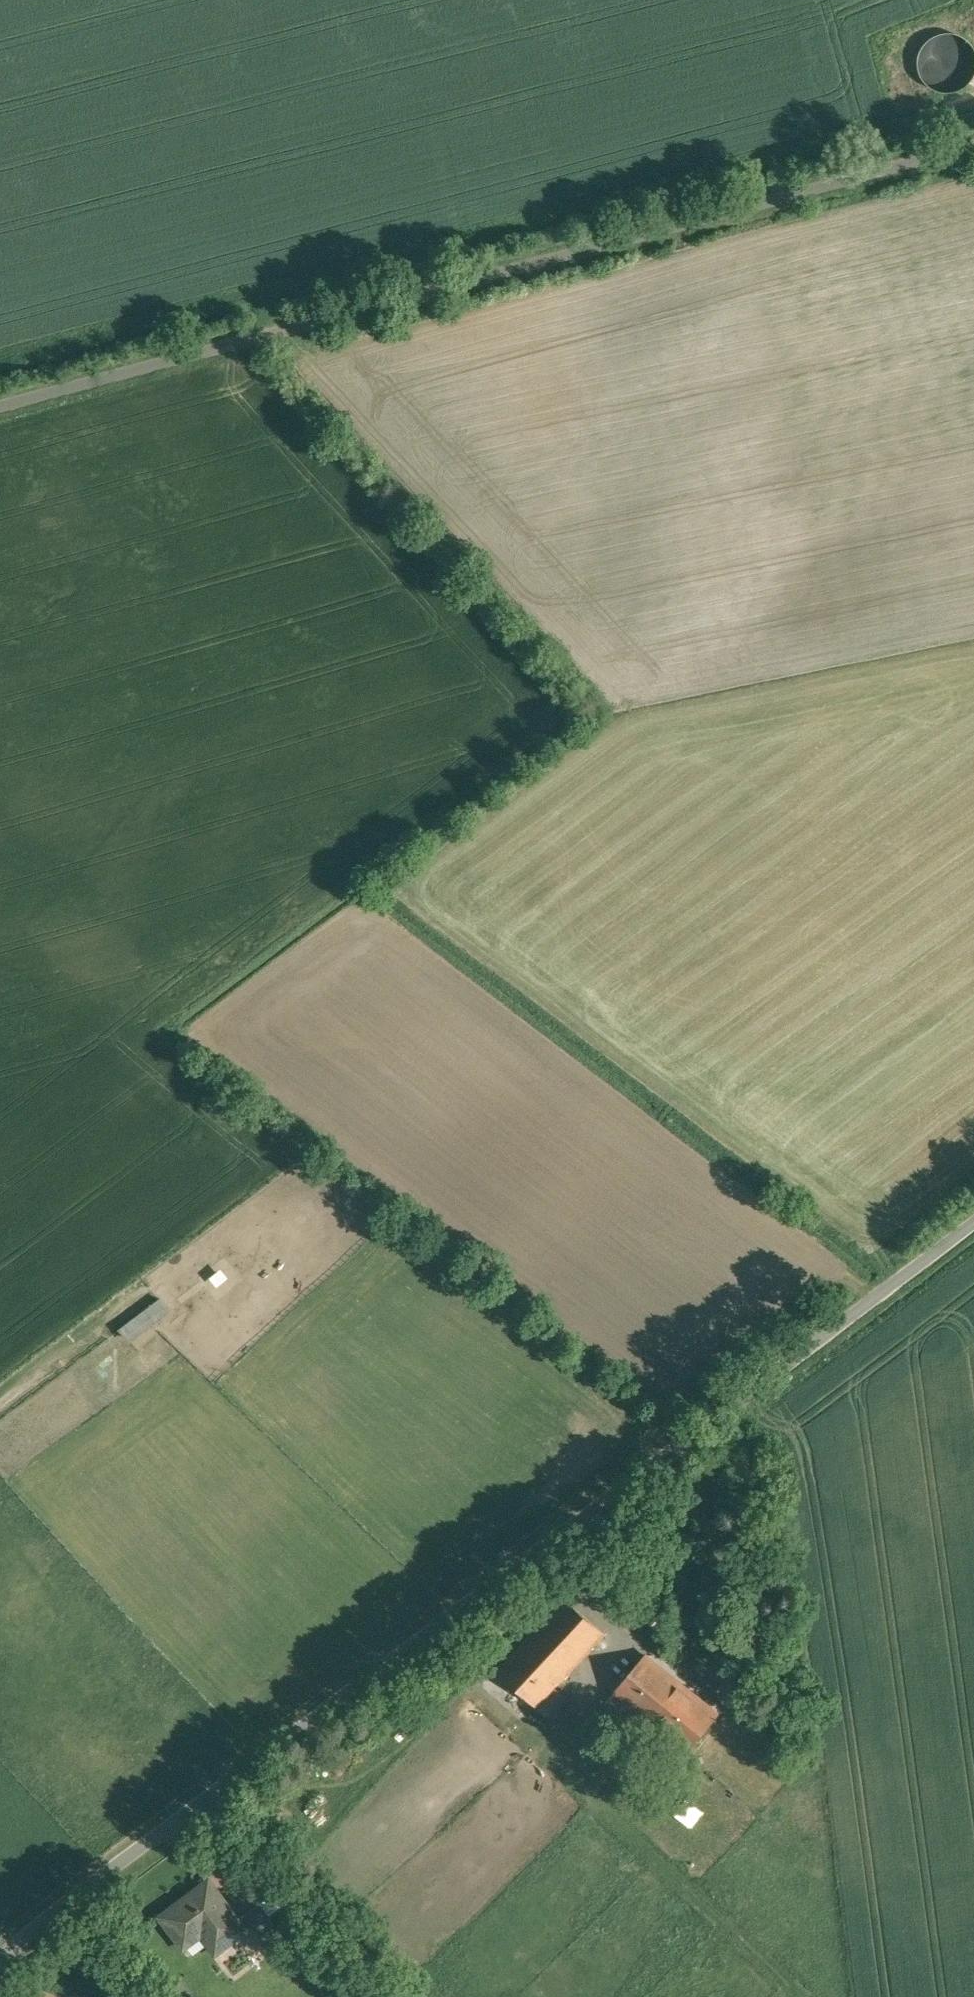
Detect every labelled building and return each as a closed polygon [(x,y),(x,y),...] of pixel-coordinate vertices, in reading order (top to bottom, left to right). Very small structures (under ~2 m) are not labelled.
[(971,46),(967,42),(963,38),(957,35),(951,34),(945,34),(939,34),(934,37),(929,40),(924,44),(921,49),(919,54),(917,60),(917,66),(919,72),(921,77),(924,82),(929,86),(934,90),(940,92),(945,93),(951,92),(957,91),(963,88),(967,84),(971,80),(973,75),(973,51),(971,46)] [(159,1297),(116,1329),(127,1343),(169,1310),(159,1297)] [(566,1599),(499,1673),(538,1708),(555,1688),(604,1633),(566,1599)] [(718,1714),(647,1654),(614,1692),(686,1752),(718,1714)] [(577,1708),(555,1688),(538,1708),(559,1727),(577,1708)] [(210,1881),(162,1917),(174,1933),(178,1929),(188,1942),(201,1932),(216,1952),(246,1929),(210,1881)] [(260,1902),(245,1914),(268,1945),(283,1933),(260,1902)]
